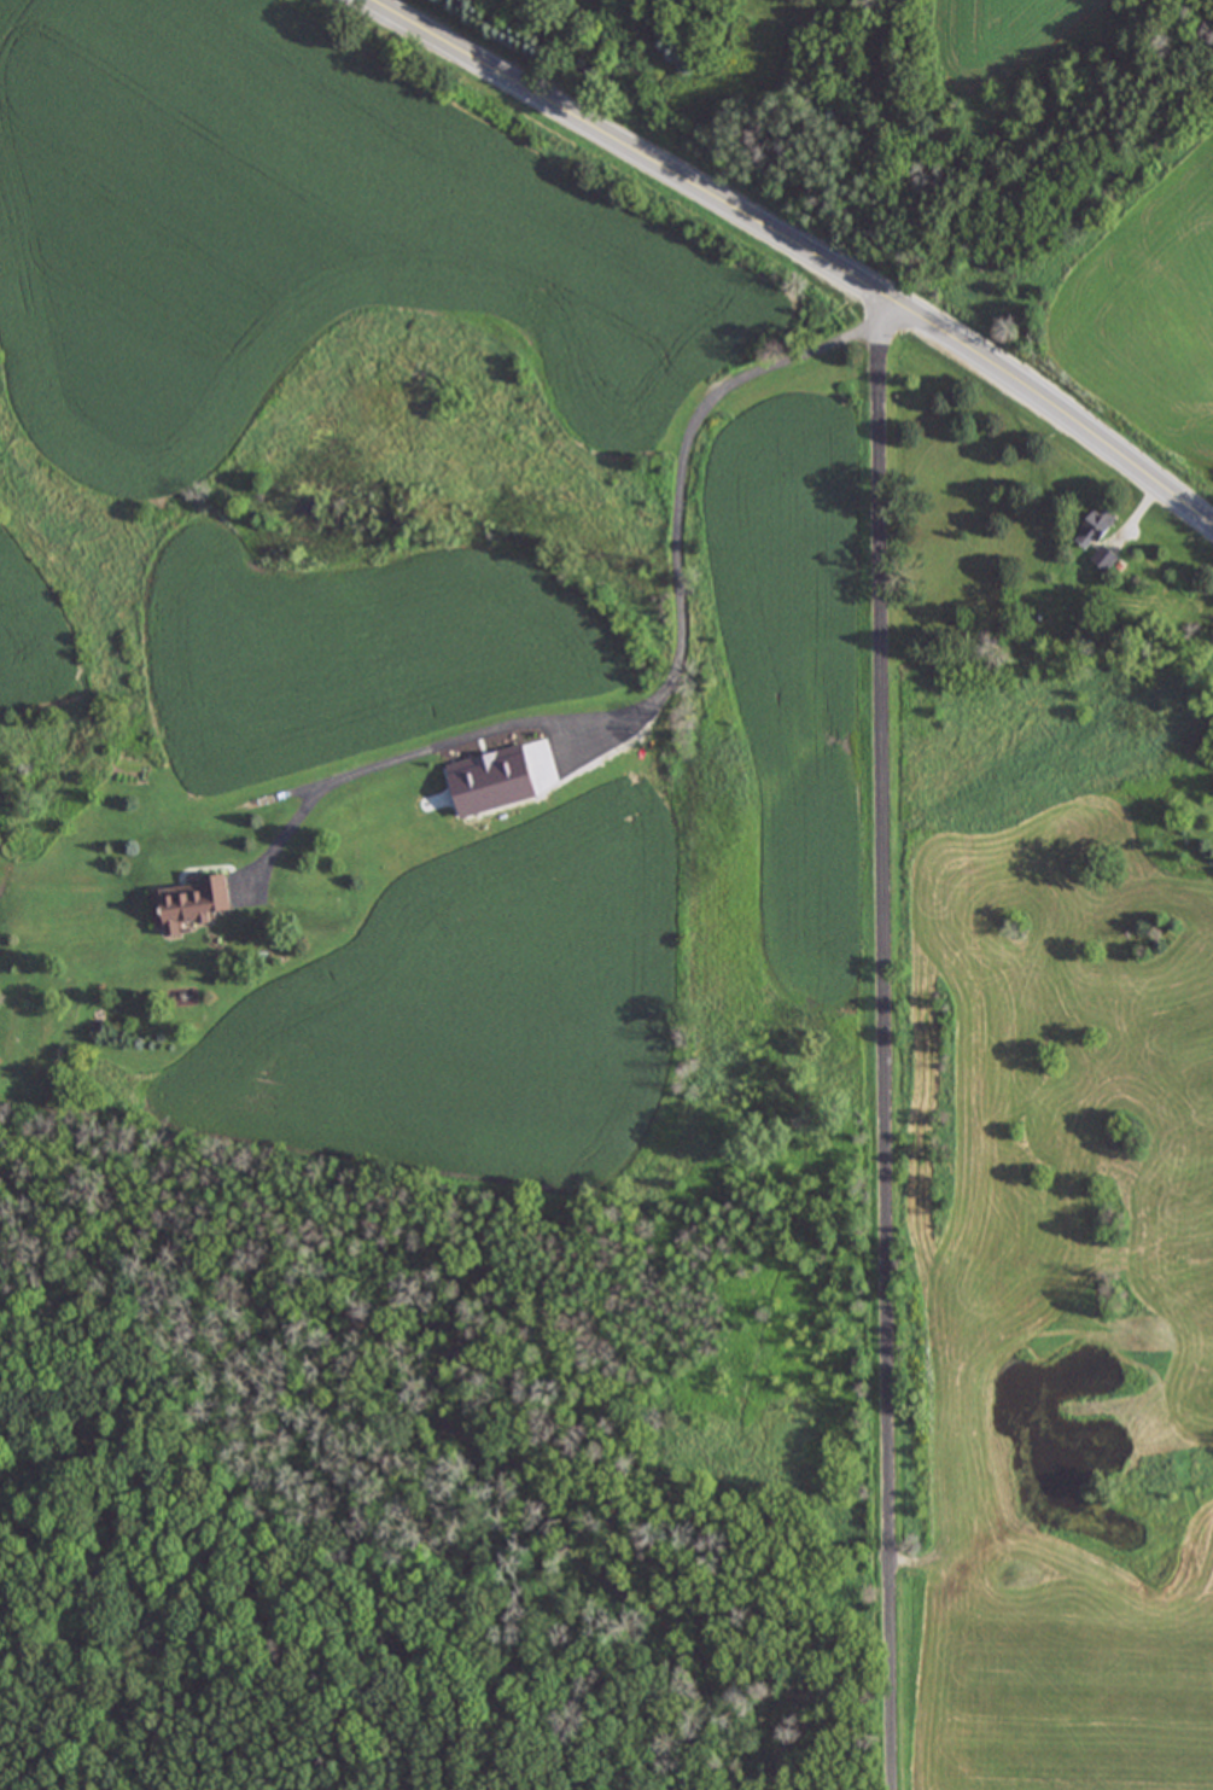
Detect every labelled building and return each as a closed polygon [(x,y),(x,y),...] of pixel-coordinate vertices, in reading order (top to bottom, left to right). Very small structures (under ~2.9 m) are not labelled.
[(1089,552),(1116,518),(1098,505),(1072,538),(1089,552)] [(1107,572),(1119,558),(1102,544),(1090,559),(1107,572)]
